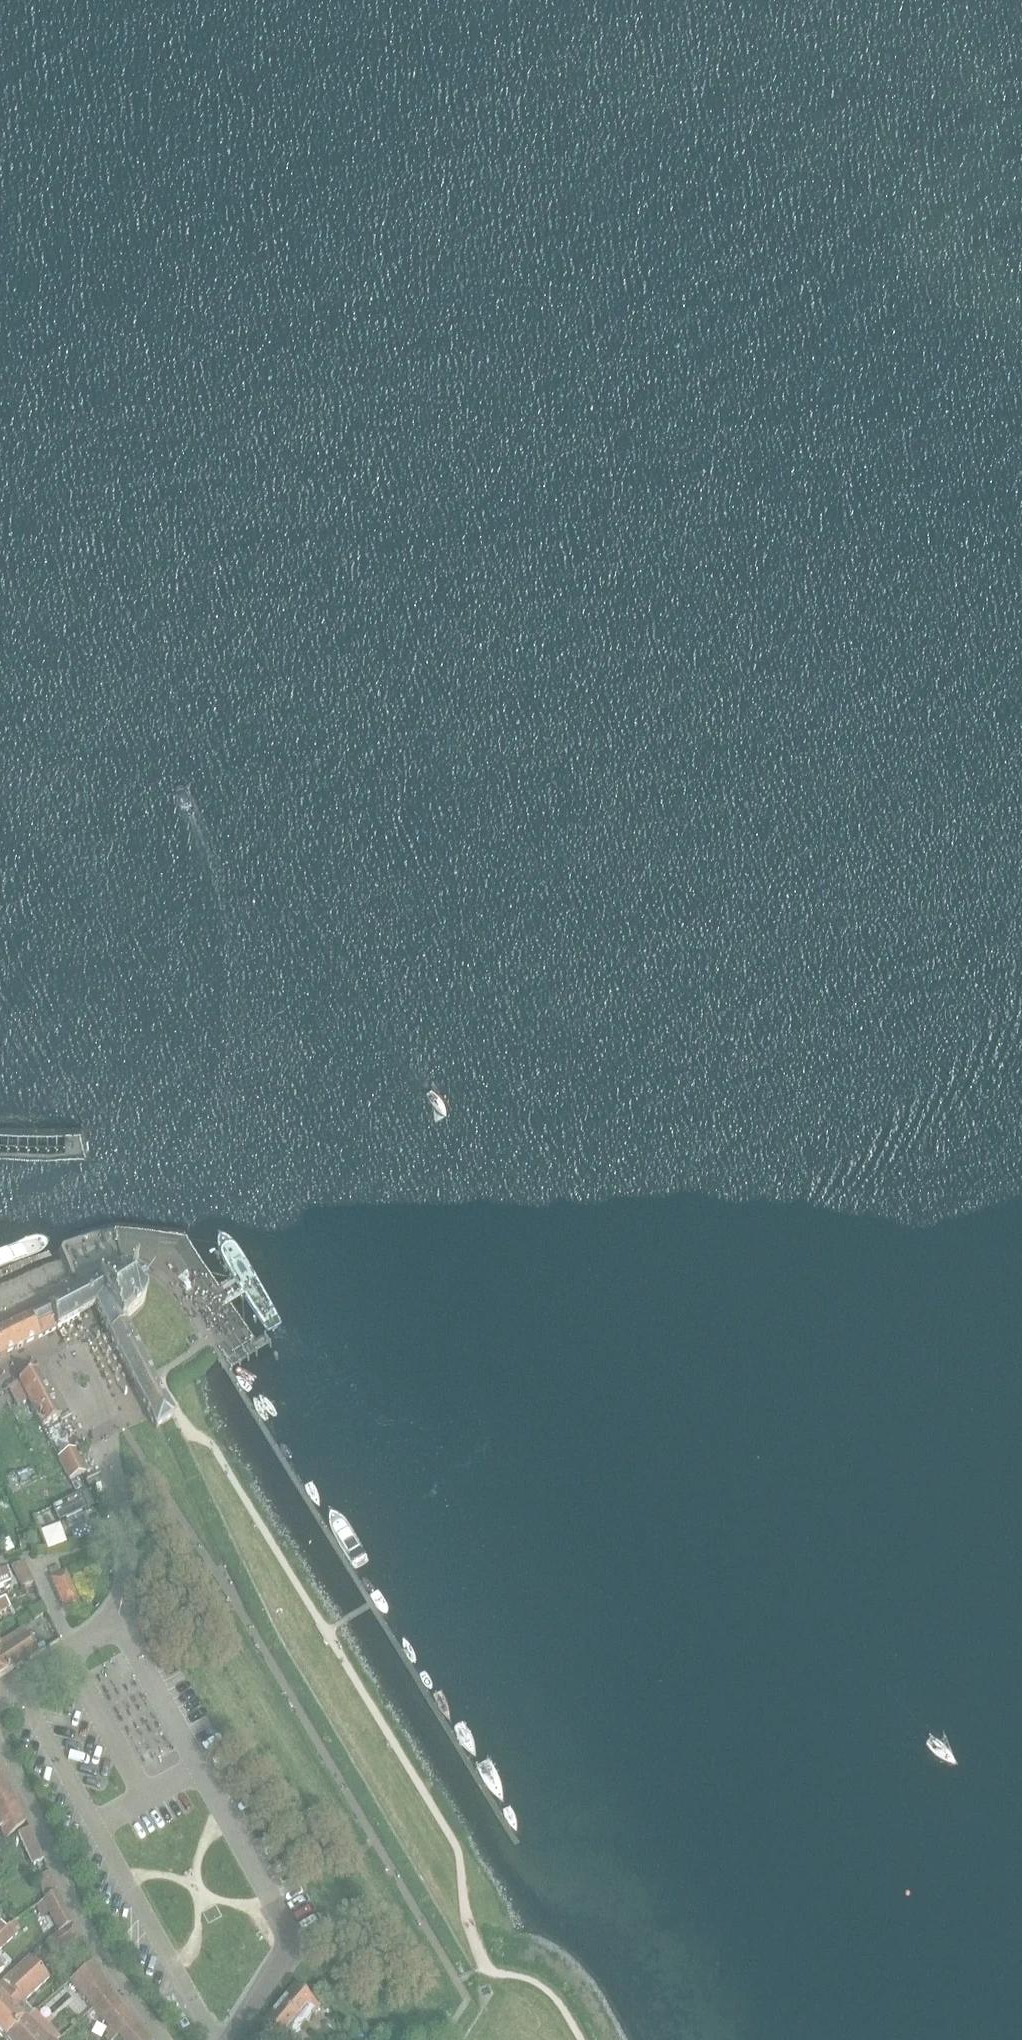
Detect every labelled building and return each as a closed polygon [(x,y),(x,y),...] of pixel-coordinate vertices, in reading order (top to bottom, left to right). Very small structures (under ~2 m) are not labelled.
[(28,1316),(39,1337),(56,1328),(86,1313),(96,1309),(136,1391),(156,1429),(172,1420),(149,1375),(123,1324),(139,1310),(142,1307),(145,1303),(146,1297),(146,1292),(146,1288),(144,1284),(141,1281),(137,1277),(134,1276),(128,1274),(118,1275),(100,1280),(86,1287),(28,1316)] [(28,1316),(0,1331),(0,1356),(39,1337),(28,1316)] [(18,1380),(27,1396),(43,1426),(60,1417),(36,1371),(18,1380)] [(15,1402),(27,1396),(18,1380),(7,1387),(15,1402)] [(74,1449),(57,1457),(68,1480),(85,1472),(74,1449)] [(58,1523),(95,1506),(88,1491),(51,1508),(58,1523)] [(22,1586),(34,1583),(24,1563),(12,1566),(22,1586)] [(12,1578),(8,1567),(0,1569),(0,1583),(12,1578)] [(71,1603),(79,1599),(66,1571),(50,1578),(63,1606),(71,1603)] [(10,1606),(6,1598),(0,1601),(0,1612),(10,1606)] [(35,1619),(48,1611),(43,1601),(29,1609),(35,1619)] [(46,1649),(43,1643),(35,1648),(24,1629),(0,1643),(0,1677),(46,1649)] [(14,1795),(0,1767),(0,1808),(14,1795)] [(5,1839),(26,1821),(14,1795),(0,1808),(0,1828),(5,1839)] [(29,1828),(18,1833),(32,1865),(44,1860),(29,1828)] [(39,1881),(46,1898),(56,1891),(48,1872),(43,1875),(44,1878),(39,1881)] [(35,1906),(41,1917),(48,1913),(60,1932),(73,1924),(56,1891),(46,1898),(41,1902),(35,1906)] [(17,1934),(14,1930),(18,1927),(13,1922),(6,1928),(0,1934),(0,1949),(17,1934)] [(80,1937),(73,1924),(60,1932),(60,1933),(48,1941),(56,1953),(80,1937)] [(48,1978),(30,1957),(4,1982),(0,1985),(0,1996),(1,1997),(0,1998),(0,2023),(48,1978)] [(112,1991),(104,1978),(91,1960),(69,1981),(93,2008),(112,1991)] [(5,2039),(19,2039),(42,2019),(34,2011),(34,2012),(25,2002),(49,1979),(48,1978),(0,2023),(0,2035),(5,2039)] [(281,2005),(305,2025),(320,2007),(296,1987),(281,2005)] [(122,2005),(112,1991),(93,2008),(118,2036),(119,2035),(134,2020),(122,2005)] [(281,2005),(265,2024),(284,2039),(293,2039),(305,2025),(281,2005)] [(60,2038),(42,2019),(19,2039),(59,2039),(60,2038)] [(134,2020),(119,2035),(123,2039),(150,2039),(134,2020)]
